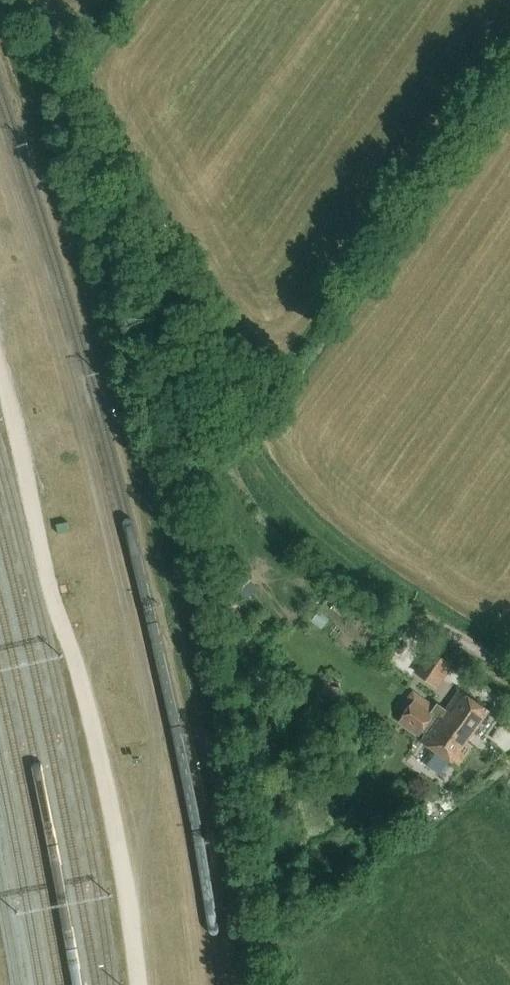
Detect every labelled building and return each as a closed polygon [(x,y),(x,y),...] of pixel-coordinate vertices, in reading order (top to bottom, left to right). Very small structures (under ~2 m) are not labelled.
[(430,649),(414,675),(440,690),(455,665),(430,649)] [(403,710),(397,720),(417,736),(422,730),(425,733),(420,740),(437,754),(459,769),(474,746),(469,743),(490,710),(459,690),(448,707),(437,700),(434,705),(411,690),(400,708),(403,710)]
